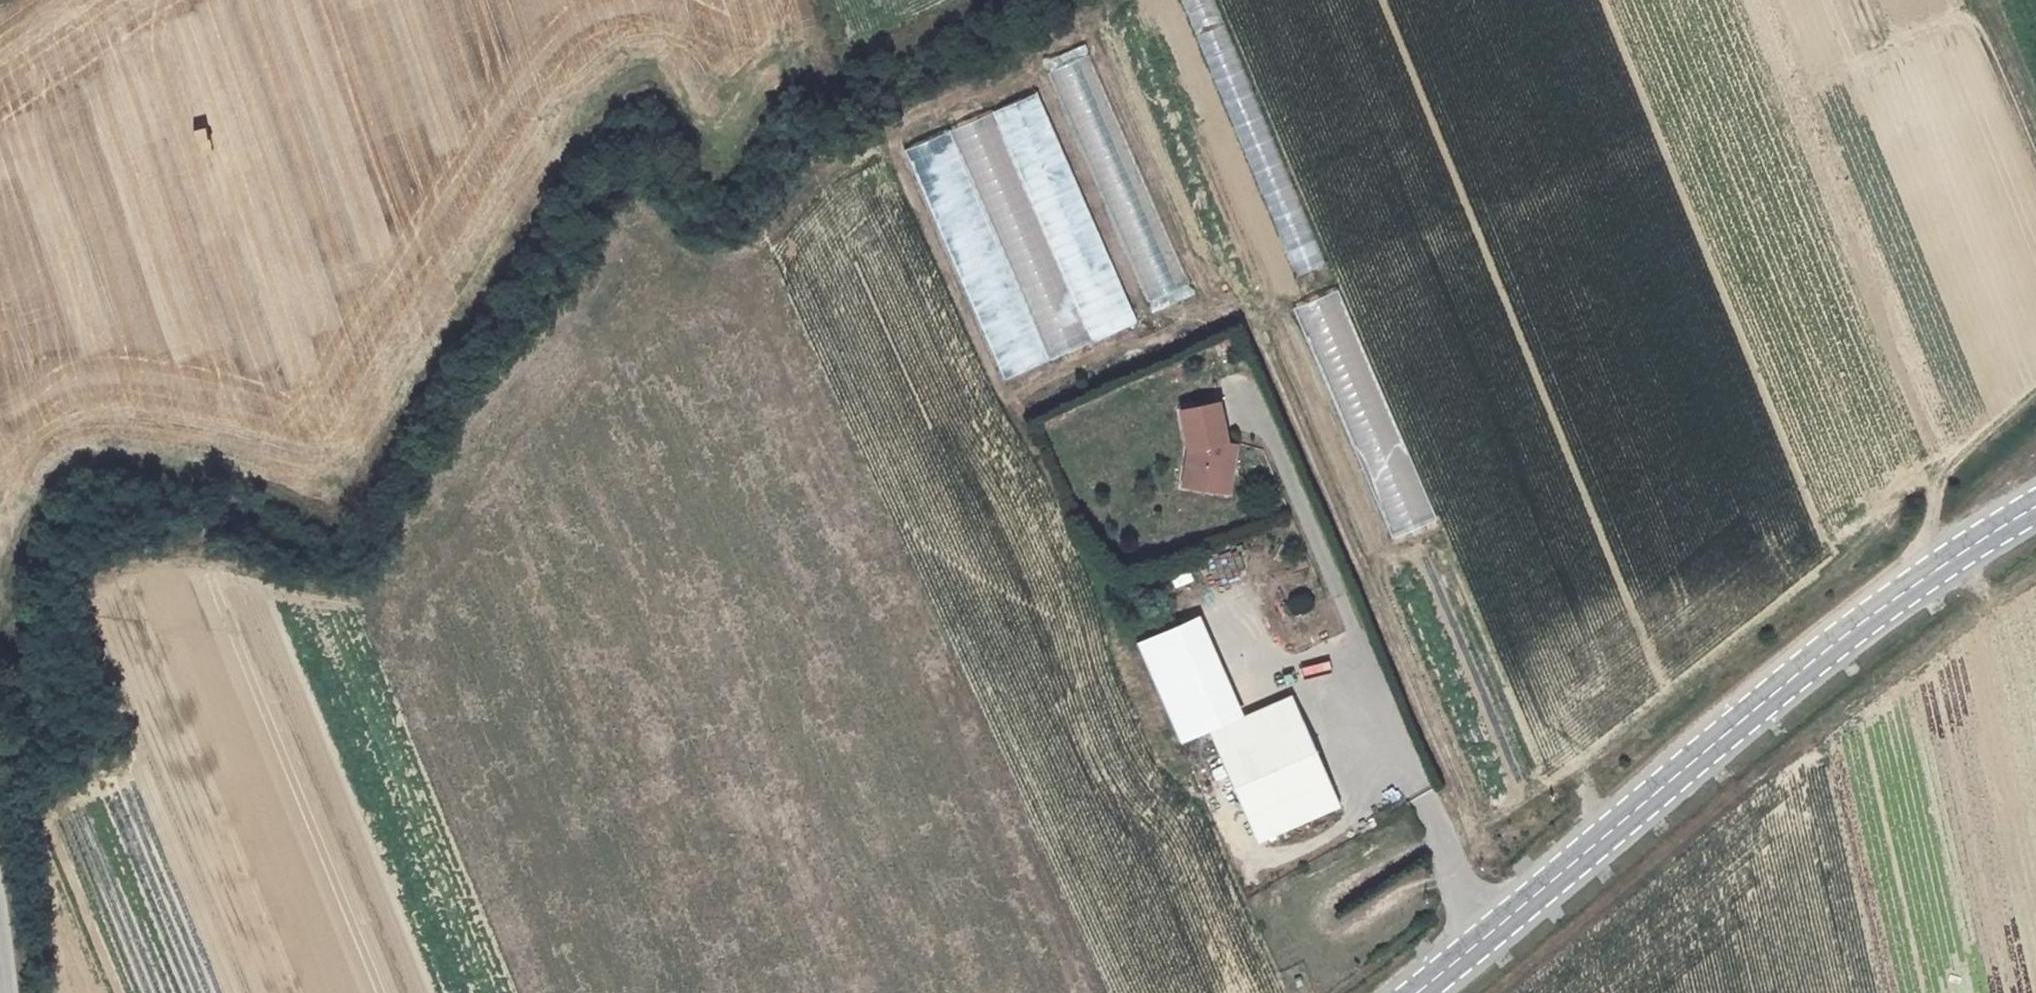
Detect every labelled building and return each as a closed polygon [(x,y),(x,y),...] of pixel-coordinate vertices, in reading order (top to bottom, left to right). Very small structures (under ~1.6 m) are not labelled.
[(1224,0),(1189,0),(1284,276),(1315,265),(1224,0)] [(1130,10),(1099,24),(1144,127),(1176,113),(1130,10)] [(1054,66),(1140,313),(1182,298),(1096,51),(1054,66)] [(994,379),(1132,327),(1041,90),(904,142),(994,379)] [(1218,405),(1182,413),(1193,462),(1205,464),(1204,491),(1229,495),(1234,455),(1229,454),(1218,405)] [(1205,464),(1193,462),(1189,490),(1204,491),(1205,464)] [(1299,712),(1216,748),(1231,785),(1316,749),(1299,712)] [(1316,749),(1231,785),(1269,872),(1353,836),(1316,749)]
